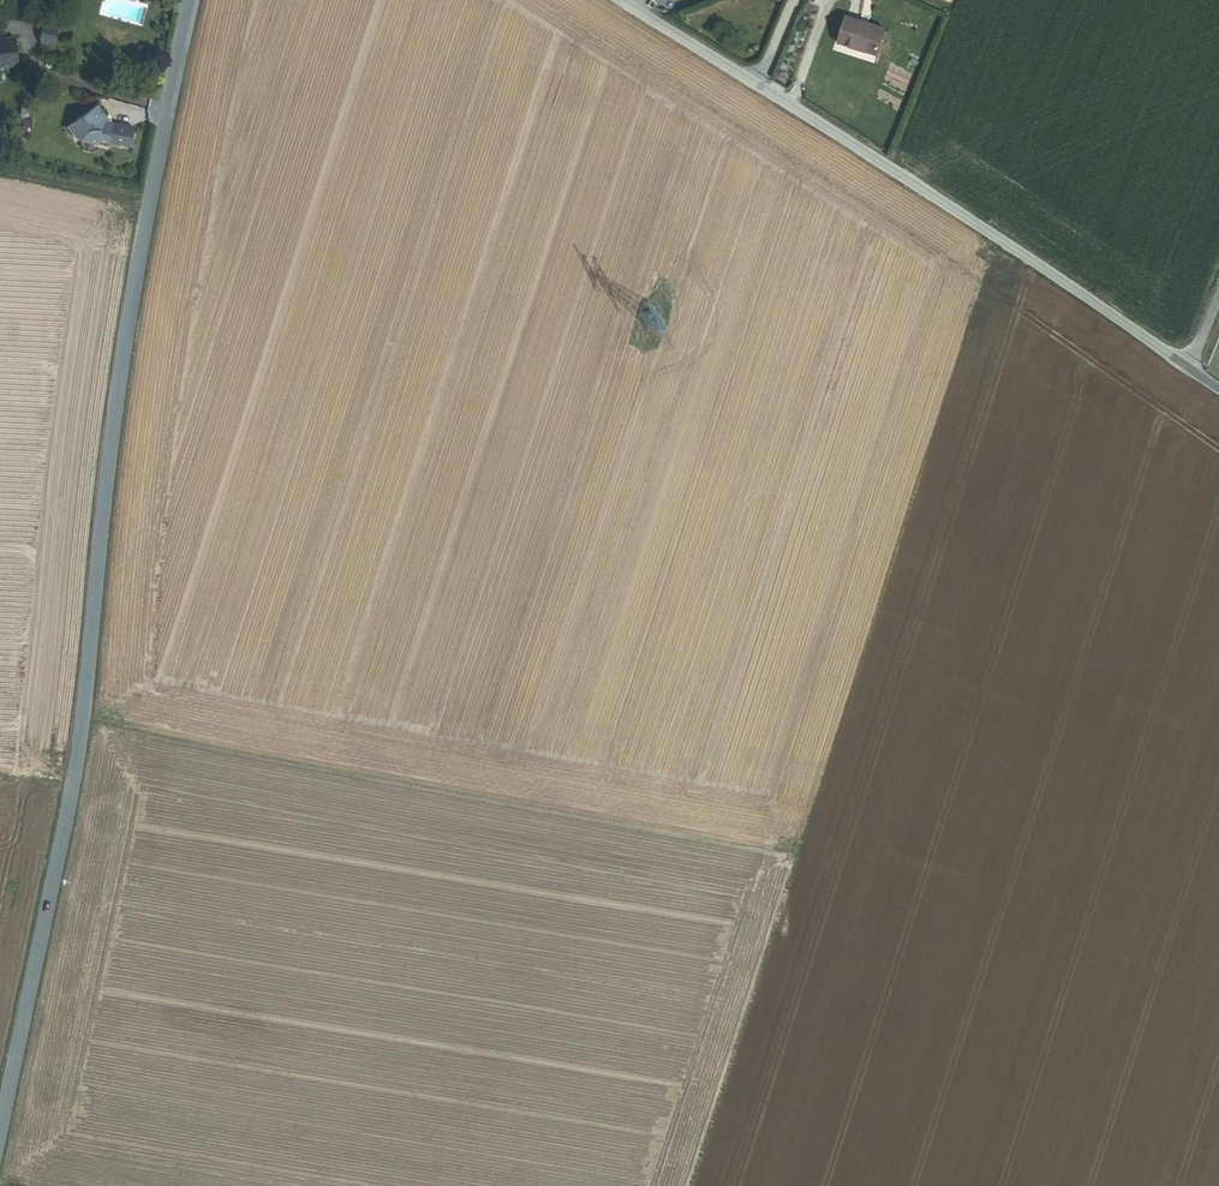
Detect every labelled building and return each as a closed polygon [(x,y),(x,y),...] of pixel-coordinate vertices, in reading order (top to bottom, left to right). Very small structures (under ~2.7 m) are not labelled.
[(886,28),(847,16),(838,42),(877,54),(886,28)] [(14,37),(0,38),(0,70),(5,70),(4,65),(16,64),(14,37)] [(112,123),(106,122),(103,118),(106,116),(97,105),(68,125),(76,137),(77,136),(80,140),(97,144),(98,140),(108,142),(112,123)] [(25,135),(29,122),(19,119),(16,133),(25,135)]
